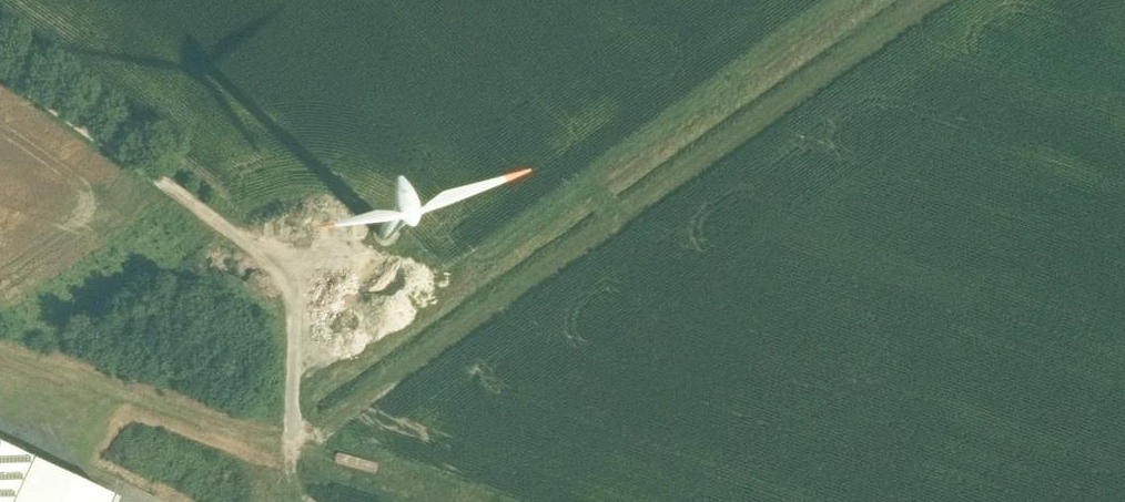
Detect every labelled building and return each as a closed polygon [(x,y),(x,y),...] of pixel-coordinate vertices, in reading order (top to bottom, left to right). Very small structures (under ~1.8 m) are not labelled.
[(40,461),(0,443),(0,501),(21,501),(40,461)]
